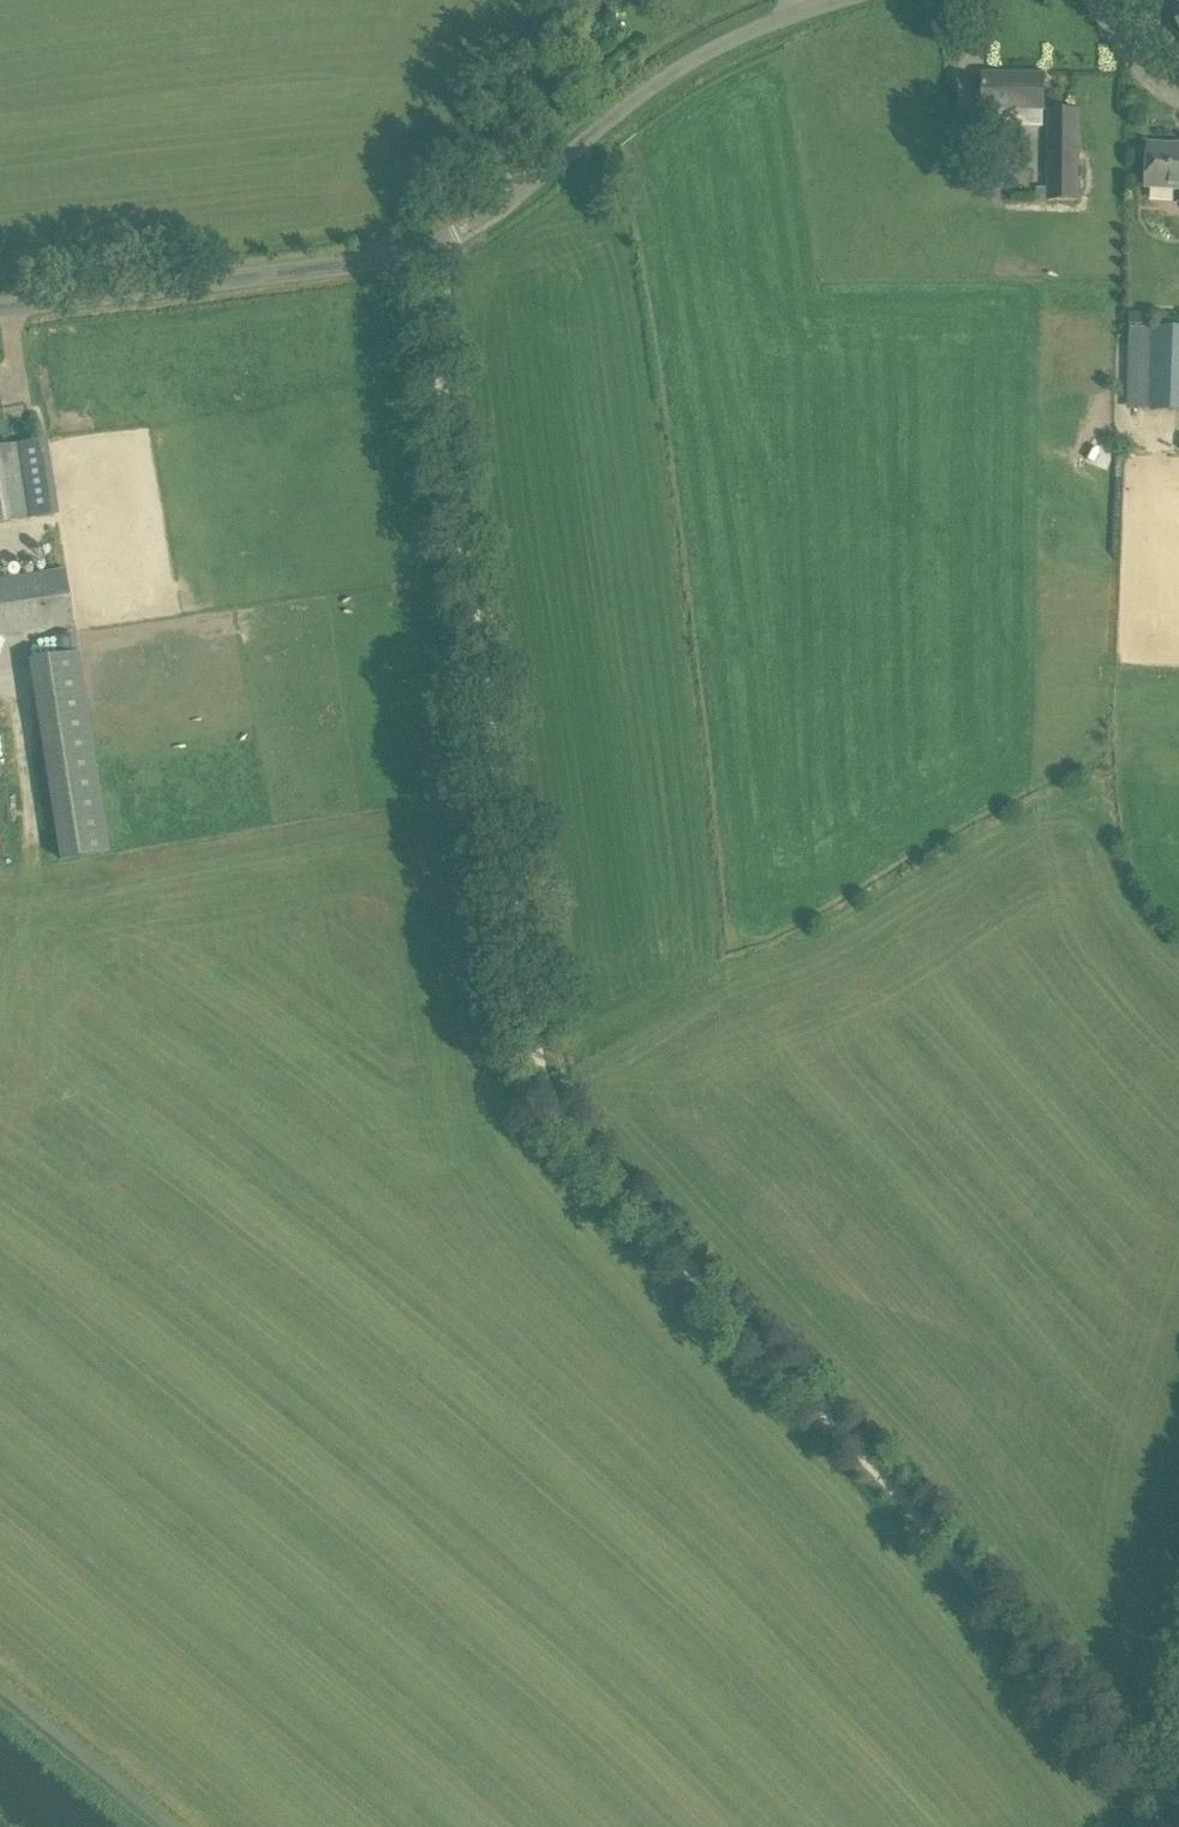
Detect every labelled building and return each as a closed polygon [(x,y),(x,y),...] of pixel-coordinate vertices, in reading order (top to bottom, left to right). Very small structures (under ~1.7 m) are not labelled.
[(1169,6),(1174,16),(1169,18),(1178,35),(1178,1),(1169,6)] [(1044,109),(1044,75),(984,74),(983,109),(1044,109)] [(1079,201),(1080,110),(1048,109),(1048,187),(1037,187),(1037,200),(1047,200),(1079,201)] [(1148,143),(1145,186),(1178,187),(1178,145),(1148,143)] [(1154,327),(1130,327),(1127,409),(1178,412),(1178,328),(1154,327)] [(56,515),(59,514),(47,441),(0,448),(0,523),(56,515)] [(74,625),(65,569),(0,579),(0,636),(74,625)] [(60,860),(110,852),(76,651),(28,659),(60,860)]
